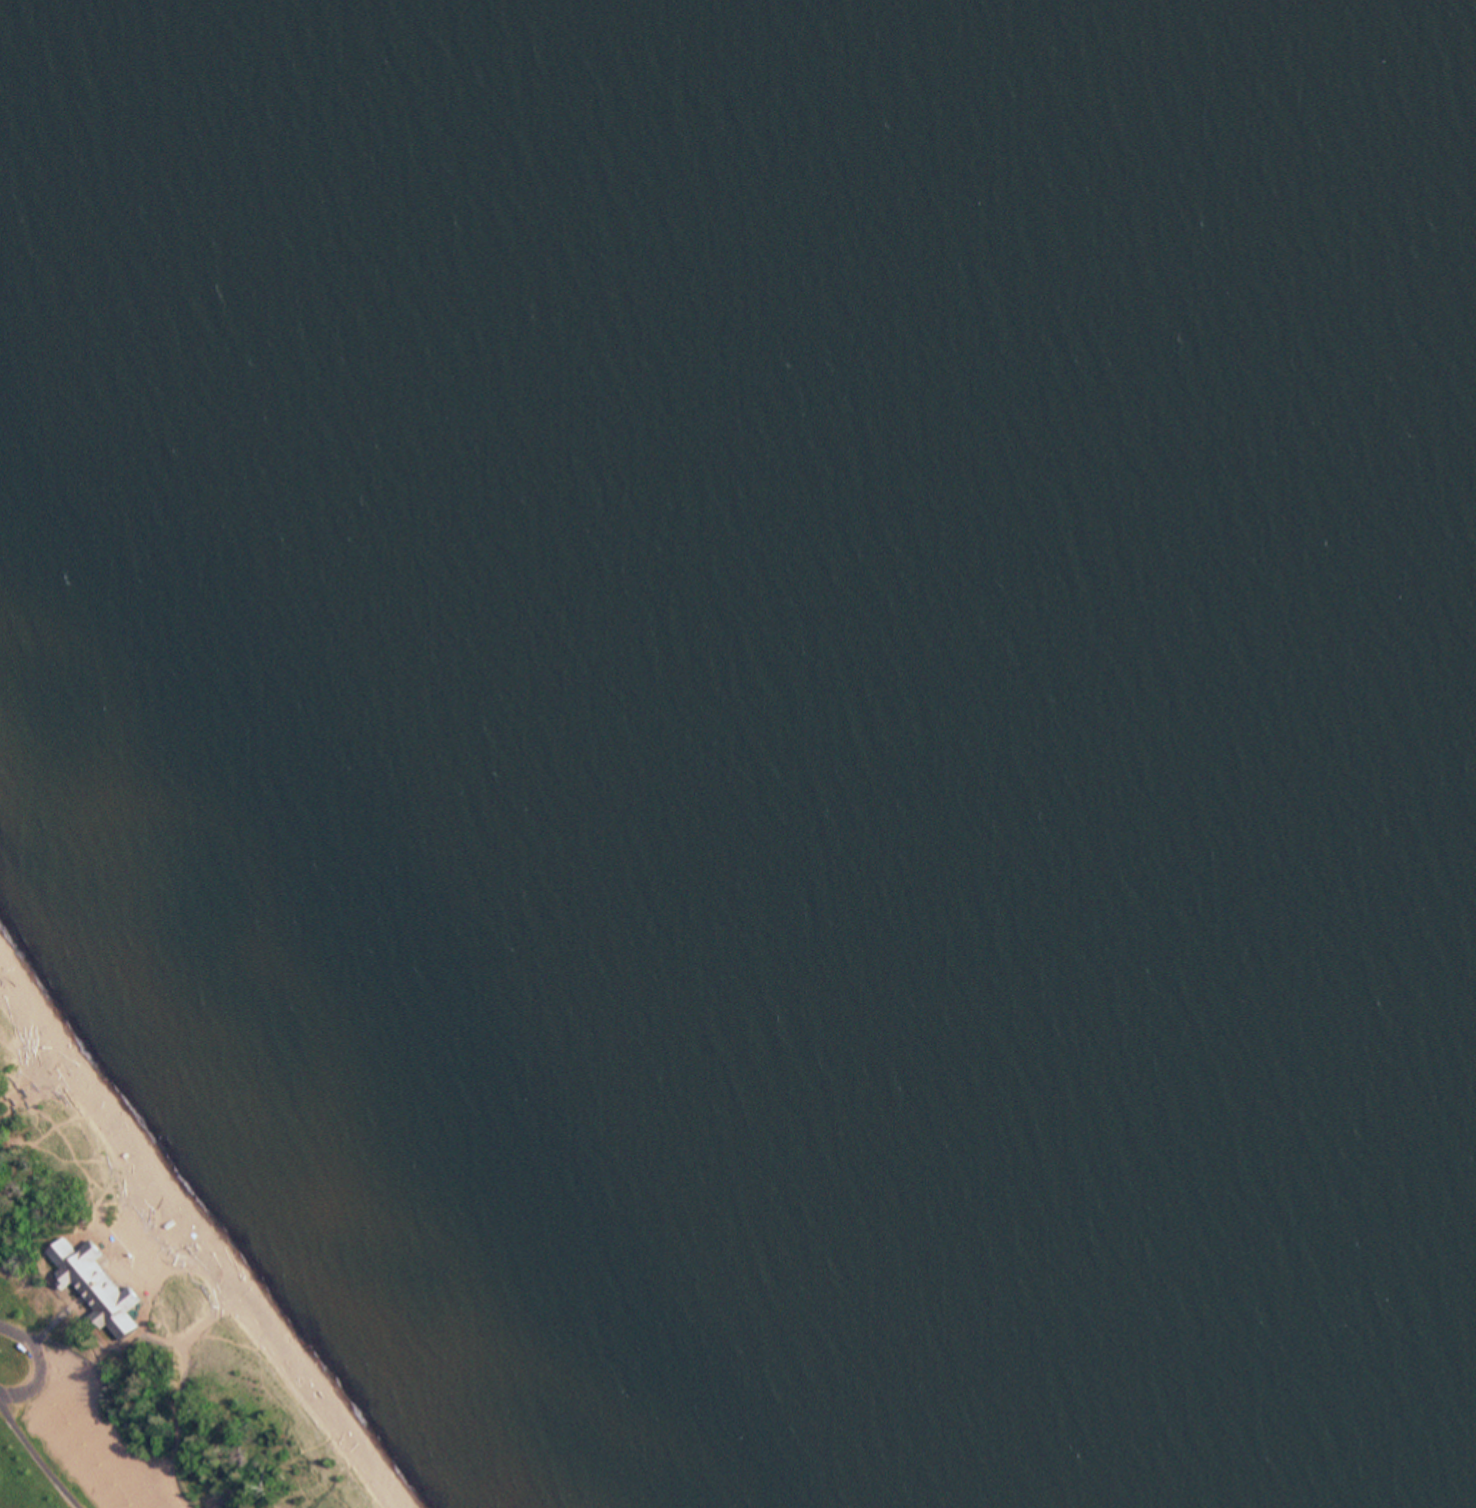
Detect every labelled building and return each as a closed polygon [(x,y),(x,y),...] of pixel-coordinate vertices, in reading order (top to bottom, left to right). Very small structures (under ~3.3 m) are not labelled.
[(48,1248),(68,1231),(81,1246),(94,1235),(105,1249),(97,1256),(125,1290),(135,1283),(147,1298),(132,1310),(144,1324),(124,1341),(109,1322),(105,1325),(94,1312),(98,1309),(74,1280),(66,1286),(55,1272),(63,1266),(48,1248)]
